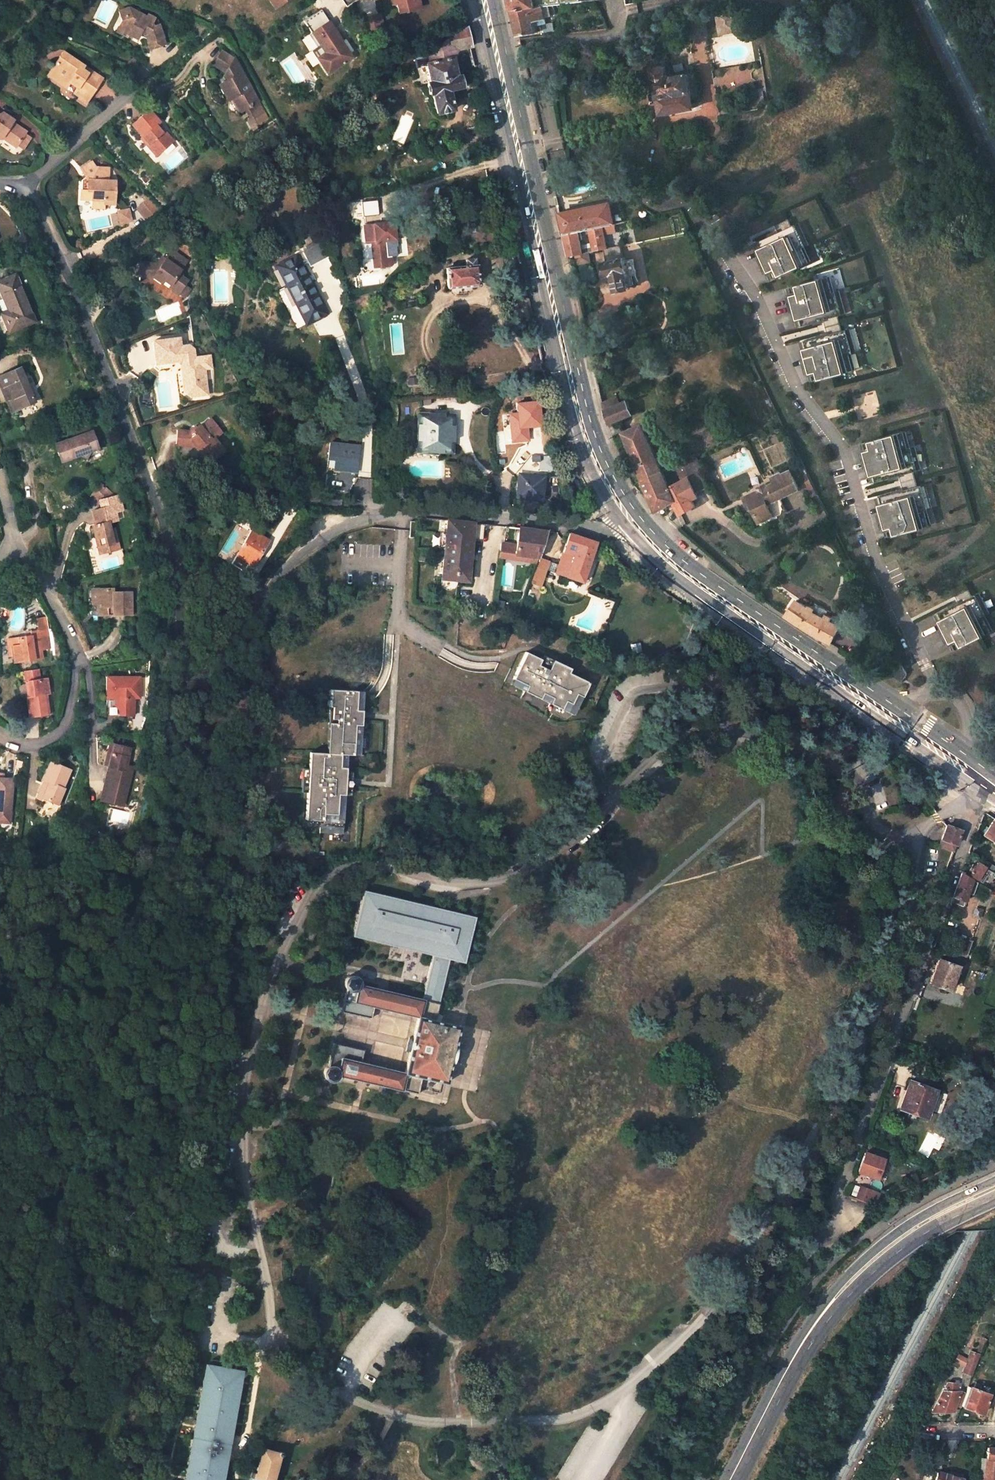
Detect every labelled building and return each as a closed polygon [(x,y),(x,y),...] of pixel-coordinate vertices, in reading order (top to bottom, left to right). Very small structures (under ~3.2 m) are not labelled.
[(419,0),(395,0),(396,3),(403,2),(405,11),(421,7),(419,0)] [(513,9),(535,6),(549,5),(584,1),(583,0),(511,0),(513,9)] [(405,11),(403,2),(396,3),(398,12),(405,11)] [(141,9),(132,4),(130,8),(139,13),(141,9)] [(520,35),(537,32),(534,20),(547,18),(546,16),(551,15),(549,5),(535,6),(513,9),(520,35)] [(130,8),(120,9),(124,18),(130,8)] [(148,17),(139,13),(130,8),(124,18),(123,21),(124,25),(130,30),(129,33),(138,37),(141,32),(146,35),(150,49),(166,44),(166,43),(158,18),(155,18),(150,15),(148,17)] [(320,9),(303,21),(319,44),(325,53),(318,57),(328,71),(339,63),(340,65),(345,62),(343,60),(346,58),(344,55),(353,50),(345,38),(342,40),(320,9)] [(384,30),(380,14),(363,18),(369,41),(377,39),(376,32),(384,30)] [(707,35),(703,14),(687,17),(691,39),(707,35)] [(117,32),(126,37),(129,33),(130,30),(124,25),(123,21),(117,32)] [(452,56),(458,49),(470,46),(466,25),(423,51),(426,63),(430,81),(427,82),(430,94),(432,94),(436,113),(453,110),(450,97),(449,90),(455,89),(462,87),(459,75),(457,75),(452,56)] [(325,53),(319,44),(311,50),(327,74),(340,65),(339,63),(328,71),(318,57),(325,53)] [(220,84),(228,98),(232,95),(241,112),(248,108),(260,102),(236,59),(223,50),(214,63),(225,71),(225,73),(228,80),(220,84)] [(90,70),(64,51),(51,70),(52,79),(61,85),(70,83),(77,88),(74,94),(86,102),(100,81),(88,73),(90,70)] [(414,57),(416,66),(426,63),(423,51),(414,57)] [(702,98),(696,70),(688,71),(688,74),(672,77),(672,75),(668,76),(666,66),(653,69),(655,78),(654,78),(656,90),(658,90),(662,113),(695,107),(694,100),(702,98)] [(103,78),(90,70),(88,73),(100,81),(103,78)] [(254,118),(265,112),(260,102),(248,108),(254,118)] [(162,131),(157,125),(157,124),(158,123),(159,122),(149,110),(133,123),(143,136),(150,144),(148,146),(156,156),(174,142),(166,133),(166,132),(164,130),(162,131)] [(16,147),(17,145),(25,133),(26,131),(12,122),(13,120),(2,113),(0,114),(0,136),(16,147)] [(23,149),(31,137),(25,133),(17,145),(23,149)] [(141,138),(148,146),(150,144),(143,136),(141,138)] [(89,181),(89,191),(82,190),(81,201),(88,201),(94,201),(94,204),(94,208),(106,209),(106,205),(107,199),(117,200),(117,192),(117,182),(109,181),(109,167),(97,167),(92,161),(80,171),(86,177),(89,181)] [(161,210),(151,199),(140,209),(150,220),(161,210)] [(574,210),(560,213),(565,234),(579,231),(589,229),(614,224),(609,203),(575,211),(574,210)] [(133,213),(122,215),(125,226),(135,224),(133,213)] [(788,219),(775,225),(778,232),(756,242),(762,256),(759,258),(766,273),(770,272),(773,279),(810,261),(803,247),(808,245),(798,223),(791,226),(788,219)] [(401,222),(363,226),(365,243),(371,243),(373,260),(379,259),(380,267),(390,266),(392,264),(391,257),(387,257),(386,246),(385,246),(384,241),(395,240),(395,238),(402,237),(401,222)] [(604,235),(616,232),(615,224),(614,224),(603,226),(604,235)] [(604,235),(603,226),(589,229),(594,252),(607,248),(604,235)] [(584,253),(579,231),(565,234),(570,257),(584,253)] [(328,256),(319,238),(306,245),(307,248),(304,250),(305,252),(304,252),(307,258),(309,263),(310,265),(328,256)] [(188,260),(172,250),(166,259),(162,266),(158,265),(141,263),(140,276),(154,277),(163,283),(165,280),(172,284),(174,289),(181,293),(186,284),(189,279),(183,276),(183,269),(188,260)] [(298,262),(295,257),(277,266),(307,323),(326,313),(301,267),(298,262)] [(629,270),(625,257),(605,262),(608,274),(613,273),(617,290),(630,287),(629,286),(635,284),(633,275),(627,276),(625,270),(629,270)] [(307,258),(298,262),(301,267),(309,263),(307,258)] [(478,284),(476,265),(475,265),(474,259),(467,260),(467,266),(459,267),(459,263),(453,264),(453,268),(447,268),(449,286),(478,284)] [(9,311),(1,314),(9,331),(35,320),(16,275),(0,281),(0,289),(9,311)] [(829,277),(789,288),(792,295),(788,296),(793,312),(796,311),(800,326),(812,323),(816,338),(802,342),(806,357),(803,358),(807,374),(811,373),(813,381),(854,370),(850,354),(855,353),(849,329),(842,331),(838,316),(844,314),(838,291),(833,293),(829,277)] [(192,287),(186,284),(181,293),(187,296),(192,287)] [(180,339),(154,342),(156,365),(178,363),(180,360),(185,364),(188,384),(204,382),(203,371),(212,370),(211,358),(195,360),(194,352),(189,347),(181,348),(180,339)] [(180,360),(178,363),(182,366),(185,394),(192,399),(209,397),(207,382),(204,382),(188,384),(185,364),(180,360)] [(13,410),(34,401),(19,367),(0,376),(0,379),(13,410)] [(609,424),(633,414),(627,400),(605,410),(609,424)] [(519,413),(510,413),(513,441),(529,440),(528,426),(541,425),(539,401),(518,403),(519,413)] [(453,415),(419,414),(419,425),(424,425),(424,440),(419,440),(418,451),(452,452),(452,440),(447,440),(448,426),(453,426),(453,415)] [(178,432),(176,446),(187,447),(192,443),(203,456),(205,455),(212,463),(225,452),(215,440),(222,434),(211,421),(201,428),(200,426),(192,433),(178,432)] [(642,424),(623,433),(644,480),(662,471),(642,424)] [(74,437),(92,431),(90,426),(72,433),(74,437)] [(92,431),(74,437),(55,444),(60,461),(78,454),(85,456),(89,450),(98,447),(92,431)] [(917,487),(913,472),(920,470),(913,447),(908,448),(904,432),(863,444),(865,451),(861,452),(866,469),(869,468),(873,483),(887,479),(891,494),(878,498),(882,513),(878,513),(883,530),(886,529),(888,537),(930,525),(925,510),(930,508),(924,485),(917,487)] [(356,471),(359,446),(330,443),(329,454),(336,455),(335,469),(356,471)] [(697,457),(675,466),(682,481),(692,499),(698,496),(696,493),(707,488),(699,473),(704,471),(697,457)] [(799,489),(790,470),(782,474),(781,472),(770,477),(773,483),(751,494),(753,498),(748,500),(759,522),(773,516),(768,504),(799,489)] [(680,514),(695,505),(692,499),(682,481),(669,487),(662,471),(644,480),(649,493),(657,511),(664,507),(674,500),(680,513),(679,513),(680,514)] [(544,477),(519,473),(517,489),(521,489),(520,497),(541,500),(544,477)] [(808,474),(800,478),(804,486),(806,486),(807,489),(814,486),(808,474)] [(99,484),(91,494),(98,500),(114,496),(99,484)] [(119,548),(114,529),(110,529),(108,521),(117,519),(115,511),(122,509),(118,495),(114,496),(98,500),(101,508),(92,510),(96,525),(92,526),(97,546),(105,544),(107,551),(119,548)] [(825,508),(819,511),(822,520),(828,515),(825,508)] [(467,581),(472,536),(481,537),(482,524),(447,520),(445,534),(441,534),(440,545),(444,545),(441,580),(441,583),(443,585),(445,587),(447,588),(450,588),(453,586),(454,583),(454,580),(467,581)] [(515,554),(539,557),(547,531),(518,528),(516,545),(515,554)] [(251,530),(236,555),(253,565),(268,540),(251,530)] [(568,534),(555,573),(566,577),(581,583),(596,542),(574,534),(568,534)] [(512,554),(513,544),(500,542),(499,552),(512,554)] [(99,553),(107,551),(105,544),(97,546),(99,553)] [(537,562),(539,557),(515,554),(512,554),(499,552),(498,557),(537,562)] [(538,582),(542,570),(535,567),(530,580),(538,582)] [(112,588),(93,588),(93,603),(98,603),(98,614),(131,614),(130,592),(112,592),(112,588)] [(971,597),(968,590),(955,596),(959,603),(937,615),(943,628),(940,630),(948,645),(951,643),(955,651),(991,632),(984,618),(989,615),(978,594),(971,597)] [(808,608),(797,600),(786,616),(801,626),(815,634),(831,643),(838,632),(841,626),(830,621),(832,617),(826,615),(825,618),(824,618),(814,612),(813,612),(815,609),(809,606),(808,608)] [(817,605),(814,612),(824,618),(828,611),(817,605)] [(832,617),(830,621),(841,626),(838,632),(839,633),(841,632),(844,628),(844,626),(844,623),(843,622),(842,620),(833,616),(832,617)] [(38,630),(41,650),(49,649),(47,629),(38,630)] [(14,662),(42,658),(41,650),(38,630),(32,631),(32,635),(11,638),(13,655),(14,662)] [(540,661),(527,654),(515,681),(528,686),(525,693),(539,699),(542,693),(552,698),(549,705),(561,710),(565,703),(574,708),(587,684),(567,675),(569,669),(552,662),(547,671),(538,667),(540,661)] [(902,682),(907,674),(901,663),(901,662),(892,675),(902,682)] [(27,680),(29,696),(26,696),(29,718),(50,715),(47,694),(50,694),(47,677),(41,678),(40,668),(23,671),(24,680),(27,680)] [(140,677),(106,676),(105,696),(108,696),(115,697),(115,705),(119,709),(119,715),(134,715),(134,697),(140,697),(140,677)] [(356,693),(330,691),(326,753),(308,751),(306,820),(343,819),(344,757),(356,756),(356,693)] [(172,695),(169,706),(177,708),(180,697),(172,695)] [(108,714),(119,715),(119,709),(115,705),(115,697),(108,696),(108,714)] [(611,722),(605,720),(602,726),(607,729),(611,722)] [(128,786),(132,767),(126,765),(130,748),(114,744),(112,751),(108,750),(104,764),(112,766),(116,767),(113,782),(128,786)] [(50,761),(43,779),(48,782),(42,797),(58,804),(65,787),(63,787),(71,770),(50,761)] [(0,778),(0,810),(0,813),(0,828),(9,829),(10,810),(12,779),(3,778),(0,778)] [(43,779),(35,798),(41,800),(42,797),(48,782),(43,779)] [(947,869),(963,825),(949,819),(932,864),(947,869)] [(994,843),(994,819),(984,835),(994,843)] [(972,865),(969,869),(971,871),(969,875),(981,883),(986,875),(991,878),(994,873),(977,861),(974,866),(972,865)] [(961,907),(967,893),(972,895),(977,881),(961,873),(950,903),(961,907)] [(466,963),(477,917),(363,889),(353,933),(434,952),(422,1000),(387,992),(389,987),(357,980),(357,979),(356,977),(353,976),(350,976),(348,977),(346,979),(345,981),(345,985),(345,987),(346,988),(341,1011),(371,1019),(373,1007),(418,1017),(412,1045),(405,1072),(421,1076),(442,1081),(445,1082),(450,1061),(454,1048),(459,1027),(436,1021),(446,982),(451,959),(466,963)] [(959,938),(954,953),(965,956),(970,942),(959,938)] [(930,984),(949,991),(957,966),(938,959),(930,984)] [(404,1075),(360,1065),(363,1049),(333,1043),(328,1067),(327,1068),(324,1069),(324,1071),(323,1073),(324,1076),(326,1078),(330,1080),(333,1079),(336,1076),(337,1073),(417,1092),(418,1088),(421,1076),(405,1072),(404,1075)] [(952,1051),(942,1047),(936,1046),(935,1048),(951,1054),(952,1051)] [(454,1048),(450,1061),(457,1063),(460,1049),(454,1048)] [(418,1088),(439,1093),(442,1081),(421,1076),(418,1088)] [(910,1081),(900,1109),(910,1112),(926,1118),(936,1090),(910,1081)] [(867,1149),(859,1172),(877,1178),(881,1168),(885,1169),(889,1158),(883,1156),(878,1154),(867,1149)] [(876,1206),(881,1192),(860,1185),(855,1199),(876,1206)] [(970,1353),(962,1372),(969,1375),(977,1355),(970,1353)] [(204,1365),(185,1479),(225,1479),(244,1371),(204,1365)] [(959,1405),(980,1413),(987,1394),(977,1390),(979,1383),(975,1381),(972,1388),(967,1386),(959,1405)] [(941,1390),(931,1411),(951,1412),(958,1391),(953,1391),(953,1387),(948,1387),(948,1391),(941,1390)] [(283,1454),(263,1447),(255,1479),(275,1479),(283,1454)] [(986,1448),(983,1478),(978,1478),(978,1479),(994,1479),(994,1449),(986,1448)] [(936,1472),(934,1479),(961,1479),(961,1478),(936,1472)]
